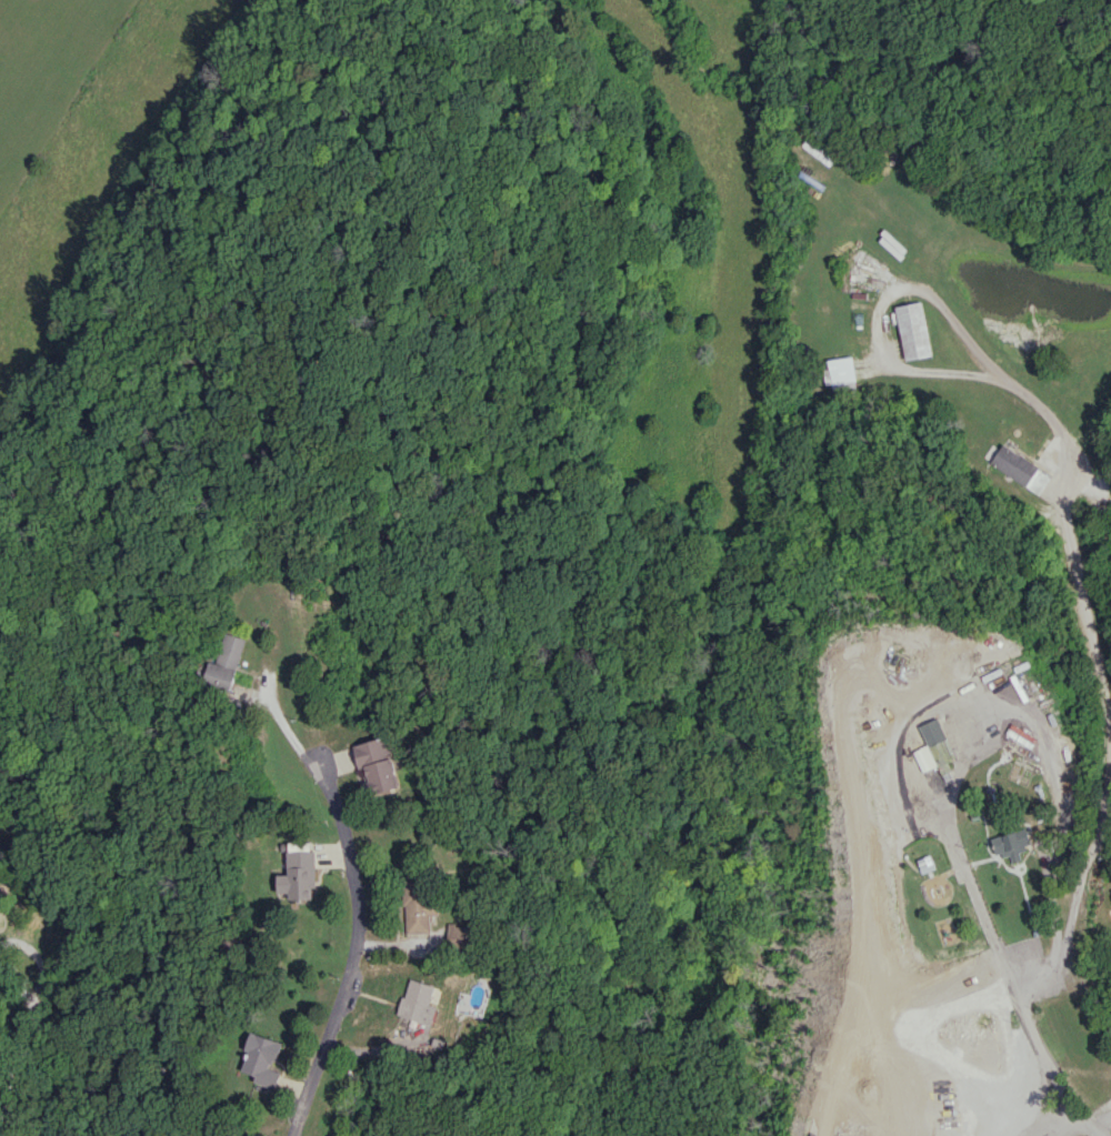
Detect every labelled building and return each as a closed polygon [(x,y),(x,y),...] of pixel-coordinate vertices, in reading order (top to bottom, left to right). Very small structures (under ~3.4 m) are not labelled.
[(903,359),(930,356),(923,302),(895,306),(903,359)] [(829,390),(854,388),(852,357),(827,358),(829,390)] [(1038,495),(1051,475),(1002,443),(989,462),(1038,495)] [(215,662),(209,660),(203,682),(230,690),(245,639),(224,632),(215,662)] [(922,772),(955,758),(937,718),(919,726),(927,745),(913,751),(922,772)] [(354,745),(360,769),(366,768),(373,794),(402,787),(389,736),(354,745)] [(1021,860),(1020,852),(1031,849),(1026,829),(991,837),(996,857),(1009,853),(1012,862),(1021,860)] [(285,851),(286,874),(274,875),(275,898),(311,898),(311,888),(315,888),(315,850),(285,851)] [(405,877),(407,932),(432,931),(431,915),(437,915),(435,884),(418,885),(418,876),(405,877)] [(454,944),(471,944),(471,926),(454,927),(454,944)] [(437,986),(412,978),(399,1014),(433,1025),(439,1006),(431,1003),(437,986)] [(281,1041),(250,1033),(239,1071),(254,1075),(252,1083),(274,1089),(279,1071),(273,1070),(281,1041)]
